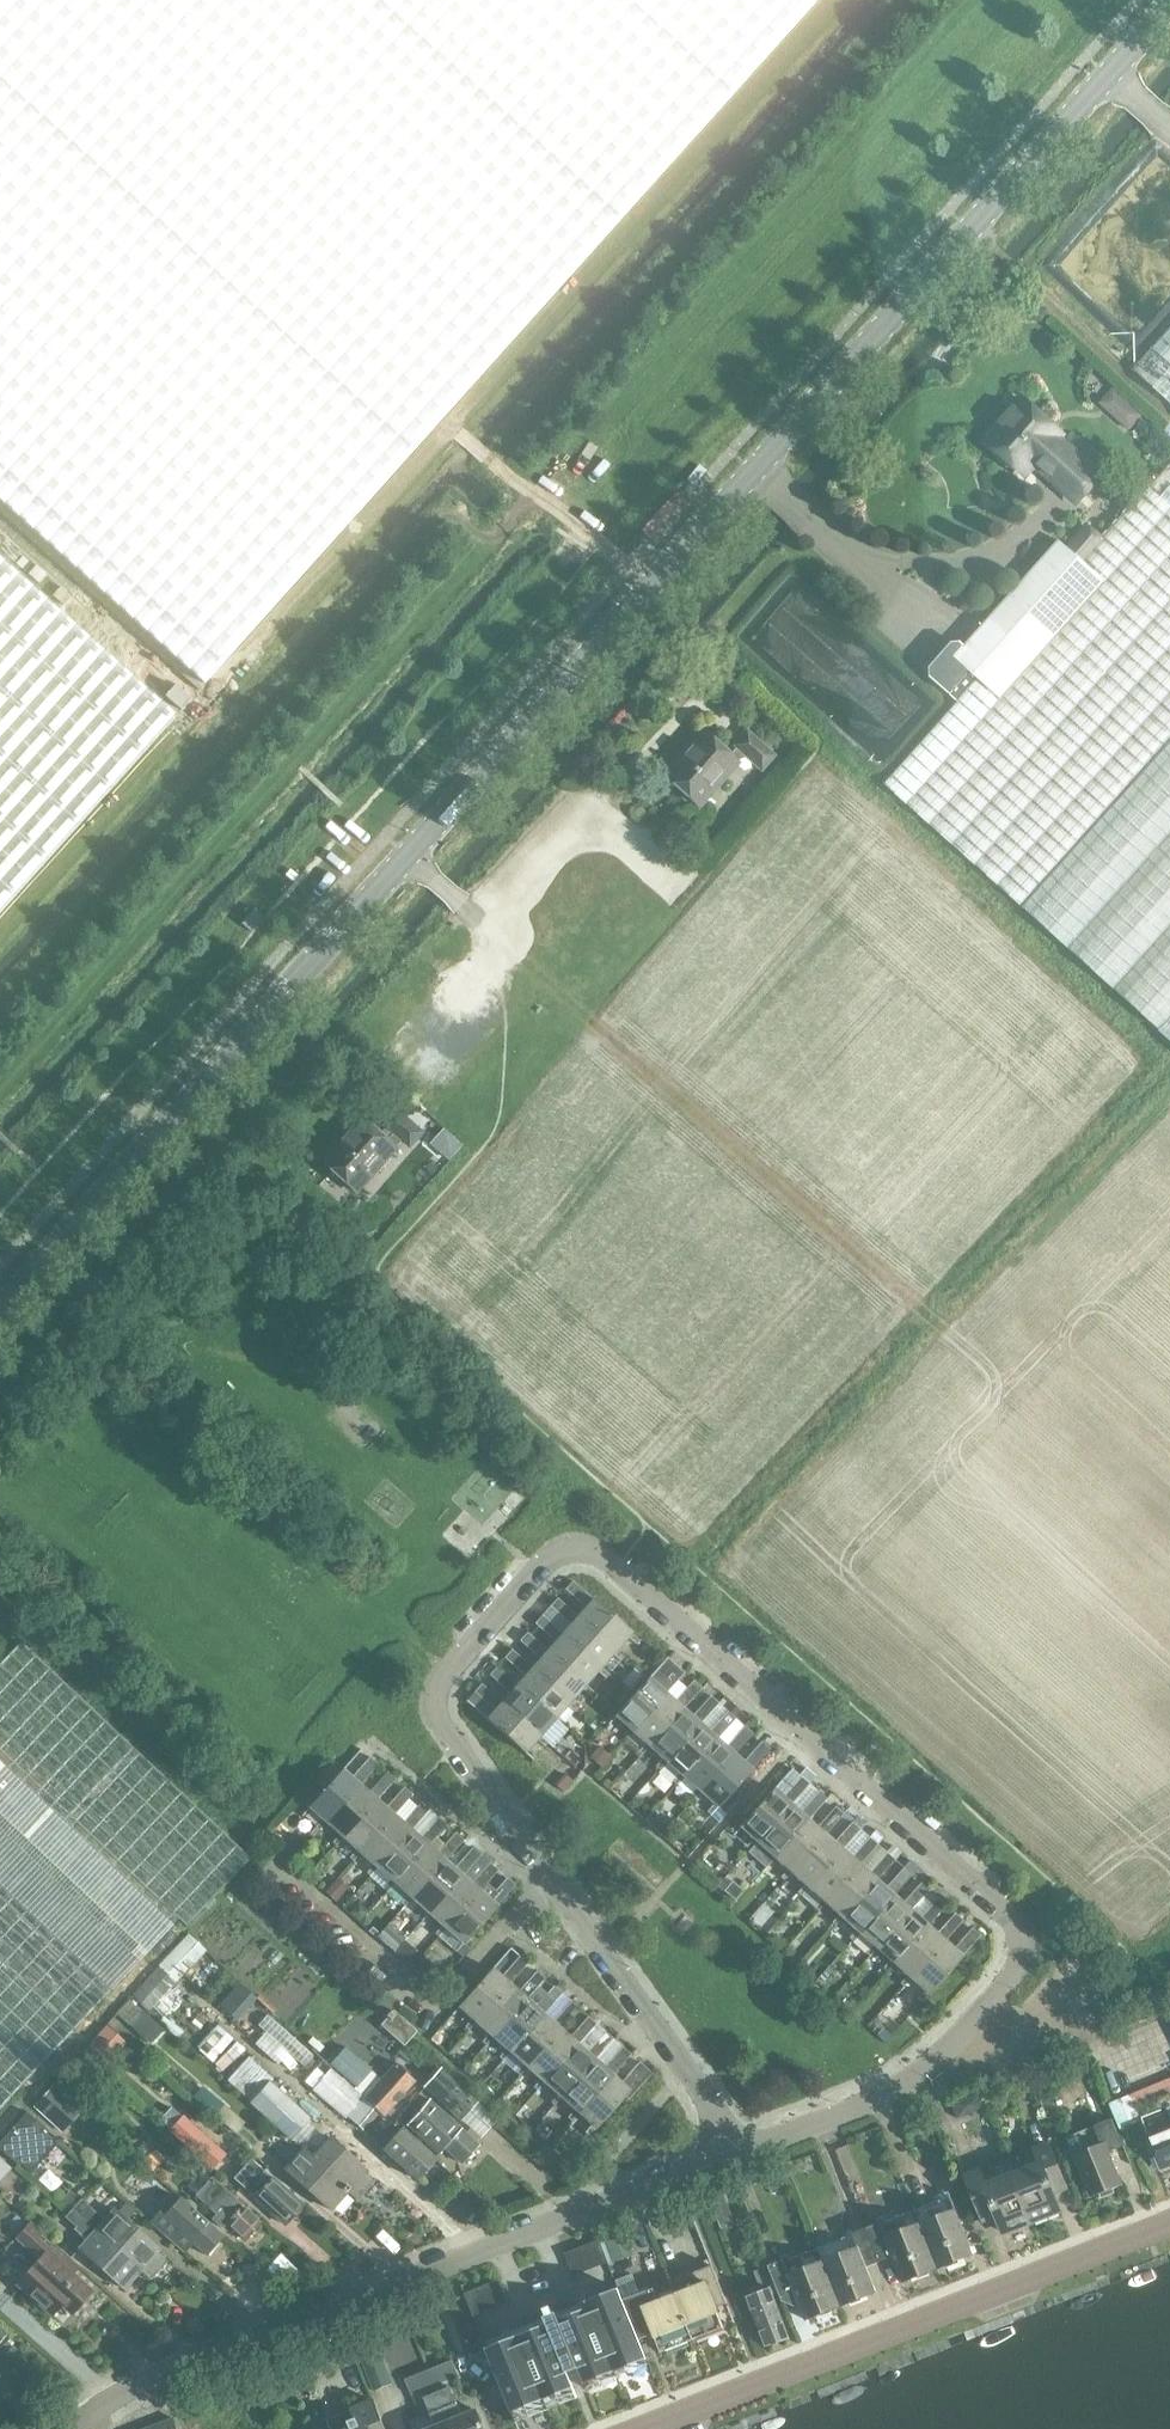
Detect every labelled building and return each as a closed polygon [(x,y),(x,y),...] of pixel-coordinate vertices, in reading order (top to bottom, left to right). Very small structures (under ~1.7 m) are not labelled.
[(199,690),(817,0),(0,0),(0,511),(199,690)] [(1133,370),(1169,403),(1169,329),(1133,370)] [(1129,428),(1147,412),(1118,382),(1101,398),(1129,428)] [(1029,477),(1038,467),(1077,502),(1101,475),(1065,442),(1067,439),(1023,399),(1005,419),(1009,423),(991,443),(1029,477)] [(1083,561),(959,701),(885,784),(980,869),(1161,1031),(1169,1039),(1169,464),(1083,561)] [(931,676),(959,701),(1083,561),(1059,540),(964,646),(961,643),(953,644),(931,668),(931,676)] [(175,717),(0,560),(0,913),(175,717)] [(714,728),(708,735),(705,732),(682,758),(679,755),(663,773),(701,808),(740,764),(738,762),(743,756),(762,772),(777,755),(747,728),(732,744),(714,728)] [(255,907),(241,924),(251,932),(264,916),(255,907)] [(320,1159),(358,1193),(399,1147),(397,1145),(400,1141),(410,1149),(423,1134),(396,1110),(384,1124),(394,1132),(387,1140),(362,1118),(339,1144),(336,1141),(320,1159)] [(593,1597),(573,1580),(565,1589),(585,1606),(577,1615),(617,1650),(633,1632),(593,1597)] [(617,1650),(577,1615),(557,1596),(549,1606),(569,1624),(562,1632),(602,1667),(617,1650)] [(602,1667),(562,1632),(542,1613),(534,1623),(554,1641),(547,1648),(547,1649),(587,1684),(602,1667)] [(587,1684),(547,1649),(547,1648),(527,1630),(519,1640),(539,1658),(532,1666),(572,1701),(587,1684)] [(0,1662),(0,2108),(179,1917),(187,1926),(251,1857),(20,1640),(0,1662)] [(572,1701),(532,1666),(512,1648),(503,1657),(524,1675),(517,1683),(557,1718),(572,1701)] [(614,1716),(632,1732),(667,1692),(668,1692),(685,1672),(676,1664),(658,1684),(649,1676),(614,1716)] [(557,1718),(517,1683),(497,1665),(489,1674),(509,1692),(502,1700),(541,1736),(557,1718)] [(667,1692),(632,1732),(649,1747),(684,1707),(685,1707),(702,1687),(693,1679),(675,1699),(668,1692),(667,1692)] [(541,1736),(502,1700),(482,1682),(474,1692),(494,1709),(486,1718),(526,1753),(541,1736)] [(684,1707),(649,1747),(666,1762),(701,1722),(702,1722),(720,1703),(711,1695),(693,1714),(685,1707),(684,1707)] [(701,1722),(666,1762),(683,1777),(719,1737),(736,1718),(728,1710),(710,1730),(702,1722),(701,1722)] [(719,1737),(683,1777),(700,1792),(736,1752),(753,1732),(745,1725),(727,1745),(719,1737)] [(736,1752),(700,1792),(718,1808),(753,1768),(752,1767),(770,1747),(762,1740),(744,1760),(736,1752)] [(602,1766),(611,1754),(599,1744),(590,1756),(602,1766)] [(335,1777),(324,1767),(309,1784),(320,1794),(308,1807),(326,1823),(361,1783),(379,1763),(370,1755),(352,1775),(343,1767),(335,1777)] [(758,1840),(792,1803),(784,1796),(802,1776),(794,1768),(776,1788),(774,1787),(739,1827),(756,1842),(758,1840)] [(361,1783),(326,1823),(343,1838),(378,1798),(396,1778),(387,1771),(369,1790),(361,1783)] [(563,1790),(573,1779),(565,1771),(554,1782),(563,1790)] [(378,1798),(343,1838),(360,1853),(395,1813),(413,1794),(404,1786),(387,1806),(378,1798)] [(776,1855),(809,1817),(826,1798),(818,1791),(801,1810),(792,1803),(758,1840),(756,1842),(757,1842),(749,1851),(766,1866),(774,1858),(773,1857),(775,1855),(776,1855)] [(395,1813),(360,1853),(377,1868),(413,1828),(430,1809),(421,1801),(404,1821),(395,1813)] [(791,1873),(826,1833),(844,1813),(835,1806),(818,1825),(809,1817),(776,1855),(775,1855),(773,1857),(774,1858),(791,1873)] [(657,1827),(666,1817),(655,1807),(646,1818),(657,1827)] [(413,1828),(377,1868),(394,1883),(430,1844),(448,1824),(439,1816),(421,1836),(413,1828)] [(810,1886),(844,1848),(861,1828),(852,1821),(835,1840),(826,1833),(791,1873),(808,1888),(810,1886)] [(313,1837),(320,1829),(316,1826),(309,1833),(313,1837)] [(430,1844),(394,1883),(412,1898),(447,1858),(447,1859),(464,1839),(455,1831),(438,1851),(430,1844)] [(827,1901),(861,1863),(878,1844),(869,1836),(852,1855),(844,1848),(810,1886),(808,1888),(824,1902),(826,1900),(827,1901)] [(447,1858),(412,1898),(429,1913),(464,1874),(481,1854),(472,1846),(455,1866),(447,1859),(447,1858)] [(844,1916),(878,1878),(895,1859),(886,1851),(869,1871),(861,1863),(827,1901),(826,1900),(824,1902),(825,1903),(841,1918),(843,1915),(844,1916)] [(464,1874),(429,1913),(446,1928),(481,1889),(498,1870),(489,1862),(473,1881),(464,1874)] [(861,1931),(895,1894),(913,1874),(904,1866),(886,1886),(878,1878),(844,1916),(843,1915),(841,1918),(842,1918),(859,1933),(861,1931)] [(337,1900),(350,1886),(339,1876),(326,1890),(337,1900)] [(481,1889),(446,1928),(464,1944),(499,1904),(516,1884),(507,1876),(490,1896),(481,1889)] [(736,1899),(745,1889),(733,1879),(725,1889),(736,1899)] [(878,1946),(912,1909),(929,1889),(921,1881),(903,1901),(895,1894),(861,1931),(859,1933),(876,1948),(878,1946)] [(895,1961),(929,1924),(947,1904),(938,1896),(920,1916),(912,1909),(878,1946),(876,1948),(893,1963),(895,1961)] [(360,1921),(370,1910),(359,1900),(349,1911),(360,1921)] [(910,1979),(946,1939),(964,1919),(955,1911),(937,1931),(929,1924),(895,1961),(893,1963),(910,1979)] [(377,1935),(381,1931),(374,1925),(370,1930),(377,1935)] [(953,1945),(946,1939),(910,1979),(927,1993),(928,1994),(963,1954),(981,1934),(972,1926),(953,1945)] [(177,1980),(204,1951),(188,1935),(160,1964),(177,1980)] [(276,1964),(284,1955),(276,1949),(269,1958),(276,1964)] [(476,2022),(511,1982),(528,1962),(525,1959),(520,1955),(503,1975),(499,1972),(494,1967),(493,1966),(458,2006),(458,2007),(476,2022)] [(177,1980),(160,1964),(132,1996),(149,2011),(177,1980)] [(493,2037),(528,1997),(545,1978),(542,1975),(537,1970),(520,1990),(517,1987),(511,1982),(476,2022),(493,2037)] [(237,2019),(257,1997),(240,1981),(220,2004),(237,2019)] [(510,2052),(545,2012),(563,1993),(559,1989),(554,1985),(537,2005),(534,2002),(528,1997),(493,2037),(510,2052)] [(527,2068),(562,2028),(580,2008),(576,2005),(571,2001),(554,2020),(551,2018),(545,2012),(510,2052),(527,2068)] [(141,2038),(152,2026),(142,2017),(145,2014),(136,2006),(123,2021),(141,2038)] [(393,2009),(391,2012),(389,2010),(384,2015),(386,2017),(380,2024),(404,2045),(417,2031),(393,2009)] [(257,2024),(304,2064),(314,2053),(267,2013),(257,2024)] [(179,2038),(186,2030),(167,2015),(160,2023),(179,2038)] [(544,2083),(579,2043),(597,2023),(593,2020),(588,2016),(571,2035),(568,2033),(562,2028),(527,2068),(544,2083)] [(885,2041),(900,2025),(893,2018),(878,2034),(885,2041)] [(214,2061),(234,2038),(220,2025),(199,2049),(214,2061)] [(561,2098),(597,2058),(614,2038),(610,2035),(606,2031),(588,2050),(585,2048),(579,2043),(544,2083),(561,2098)] [(223,2070),(246,2048),(240,2041),(228,2052),(228,2051),(216,2063),(223,2070)] [(578,2113),(614,2073),(631,2053),(627,2050),(623,2046),(605,2066),(602,2063),(597,2058),(561,2098),(578,2113)] [(348,2055),(337,2067),(358,2085),(368,2094),(378,2082),(348,2055)] [(272,2076),(250,2056),(228,2079),(251,2099),(272,2076)] [(652,2071),(649,2069),(640,2061),(623,2081),(619,2078),(614,2073),(578,2113),(595,2127),(596,2129),(626,2095),(629,2098),(629,2099),(653,2072),(652,2071)] [(395,2062),(378,2082),(368,2094),(364,2097),(379,2111),(380,2110),(384,2115),(415,2080),(395,2062)] [(346,2118),(365,2096),(331,2067),(312,2089),(346,2118)] [(476,2101),(441,2069),(425,2087),(460,2119),(476,2101)] [(1132,2093),(1137,2105),(1169,2092),(1169,2077),(1132,2093)] [(292,2137),(303,2148),(312,2156),(328,2138),(307,2120),(310,2117),(270,2080),(250,2101),(291,2138),(292,2137)] [(83,2108),(69,2096),(54,2083),(34,2106),(62,2131),(83,2108)] [(236,2133),(246,2121),(213,2092),(209,2096),(200,2088),(193,2095),(236,2133)] [(958,2117),(987,2106),(981,2091),(952,2103),(958,2117)] [(1131,2094),(1110,2102),(1120,2129),(1142,2121),(1131,2094)] [(379,2111),(364,2097),(364,2098),(369,2101),(352,2120),(363,2130),(379,2111)] [(461,2163),(479,2144),(429,2099),(407,2124),(439,2153),(444,2148),(461,2163)] [(47,2134),(49,2131),(28,2111),(0,2142),(0,2148),(19,2165),(21,2162),(31,2171),(57,2142),(47,2134)] [(168,2129),(184,2143),(209,2166),(223,2150),(198,2128),(196,2129),(180,2115),(168,2129)] [(1067,2137),(1074,2154),(1073,2154),(1090,2197),(1124,2183),(1111,2151),(1123,2145),(1113,2118),(1095,2126),(1067,2137)] [(1148,2134),(1163,2169),(1169,2166),(1169,2125),(1148,2134)] [(415,2180),(434,2160),(401,2130),(382,2150),(415,2180)] [(329,2136),(328,2138),(312,2156),(356,2196),(372,2179),(363,2170),(365,2168),(329,2136)] [(155,2172),(167,2159),(154,2147),(151,2149),(142,2141),(134,2150),(143,2158),(142,2160),(155,2172)] [(1049,2146),(1008,2162),(1007,2162),(1031,2223),(1060,2212),(1053,2193),(1065,2189),(1049,2146)] [(312,2156),(303,2148),(285,2168),(329,2208),(345,2190),(354,2198),(356,2196),(312,2156)] [(13,2167),(0,2156),(0,2181),(13,2167)] [(1031,2223),(1007,2162),(965,2179),(982,2221),(996,2216),(1003,2234),(1031,2223)] [(282,2226),(301,2205),(262,2170),(243,2191),(282,2226)] [(222,2228),(226,2223),(245,2240),(262,2221),(242,2203),(241,2204),(212,2177),(196,2195),(217,2213),(212,2219),(222,2228)] [(722,2228),(736,2222),(726,2194),(711,2200),(722,2228)] [(206,2255),(224,2235),(180,2196),(172,2205),(168,2201),(150,2221),(175,2243),(183,2234),(206,2255)] [(951,2196),(915,2210),(938,2270),(974,2256),(951,2196)] [(82,2199),(74,2208),(84,2217),(96,2228),(96,2229),(95,2230),(139,2271),(140,2269),(149,2277),(150,2277),(165,2260),(157,2252),(160,2248),(114,2208),(105,2219),(82,2199)] [(120,2209),(129,2217),(137,2208),(128,2200),(120,2209)] [(915,2210),(865,2230),(878,2264),(890,2259),(900,2285),(938,2270),(915,2210)] [(80,2266),(30,2220),(30,2221),(26,2217),(14,2231),(17,2235),(15,2237),(40,2260),(18,2284),(52,2315),(62,2304),(72,2314),(92,2292),(73,2274),(80,2266)] [(139,2271),(95,2230),(77,2250),(122,2290),(139,2271)] [(865,2230),(818,2248),(840,2308),(876,2294),(866,2268),(878,2264),(865,2230)] [(609,2262),(600,2238),(565,2251),(574,2275),(609,2262)] [(802,2322),(840,2308),(818,2248),(768,2267),(781,2301),(793,2297),(802,2322)] [(306,2276),(281,2252),(267,2267),(292,2291),(306,2276)] [(257,2288),(257,2263),(243,2263),(243,2288),(257,2288)] [(713,2265),(671,2281),(693,2340),(726,2328),(719,2309),(729,2305),(713,2265)] [(641,2291),(633,2273),(617,2280),(624,2298),(641,2291)] [(474,2315),(509,2301),(499,2278),(464,2292),(474,2315)] [(671,2281),(655,2288),(625,2299),(640,2339),(654,2334),(661,2353),(693,2340),(671,2281)] [(640,2340),(640,2339),(625,2299),(624,2300),(619,2289),(618,2289),(616,2290),(587,2301),(590,2309),(589,2309),(589,2310),(562,2321),(561,2320),(560,2319),(560,2320),(565,2333),(554,2337),(549,2324),(548,2324),(549,2325),(548,2325),(548,2326),(520,2337),(520,2336),(519,2336),(518,2336),(518,2337),(517,2337),(518,2338),(490,2349),(489,2350),(488,2349),(487,2348),(516,2423),(517,2422),(513,2410),(527,2404),(532,2416),(550,2409),(545,2397),(557,2393),(562,2404),(578,2397),(568,2373),(579,2368),(587,2388),(603,2381),(601,2375),(613,2371),(615,2376),(633,2369),(631,2364),(646,2358),(648,2364),(649,2364),(640,2340)] [(766,2347),(789,2338),(770,2290),(747,2299),(766,2347)] [(9,2332),(0,2324),(0,2342),(9,2332)] [(375,2391),(395,2383),(380,2346),(360,2355),(375,2391)] [(435,2387),(461,2377),(455,2362),(429,2372),(435,2387)] [(435,2387),(429,2372),(406,2381),(412,2396),(435,2387)] [(438,2394),(452,2428),(483,2428),(476,2412),(464,2416),(453,2389),(438,2394)] [(438,2394),(425,2400),(436,2428),(433,2428),(452,2428),(438,2394)] [(157,2420),(174,2411),(168,2400),(151,2409),(157,2420)] [(373,2403),(328,2422),(331,2428),(384,2428),(373,2403)] [(173,2417),(142,2428),(178,2428),(173,2417)]
